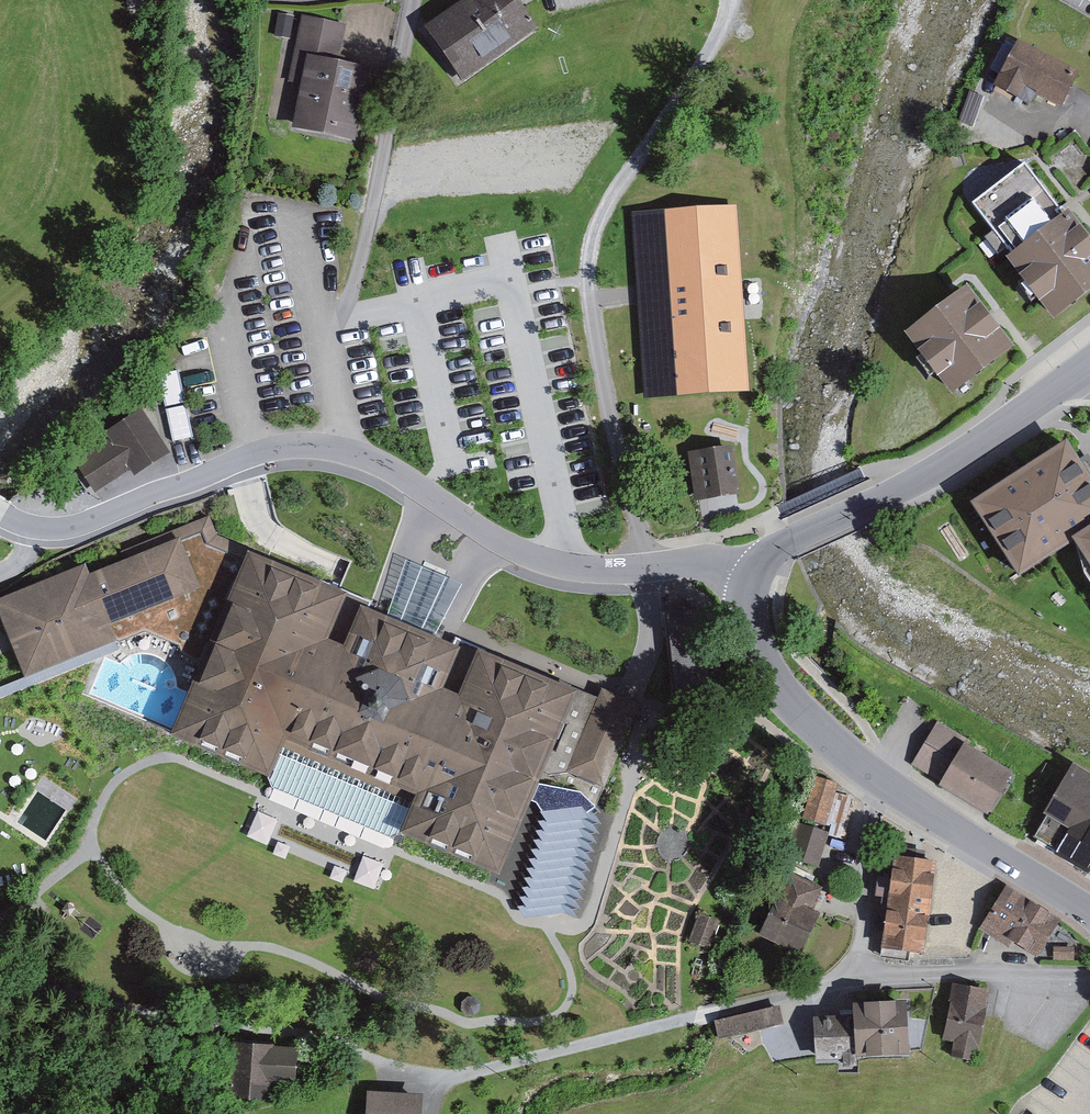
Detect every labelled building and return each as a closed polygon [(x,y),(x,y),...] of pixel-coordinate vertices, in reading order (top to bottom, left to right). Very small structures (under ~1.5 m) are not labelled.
[(421,35),(455,89),(534,34),(508,0),(473,0),(421,35)] [(344,30),(299,21),(280,117),(290,120),(285,137),(347,149),(362,76),(335,70),(344,30)] [(1078,75),(1012,44),(989,93),(1013,104),(1017,95),(1060,114),(1078,75)] [(753,171),(711,180),(726,247),(767,238),(753,171)] [(1042,329),(1089,291),(1089,265),(1018,173),(967,213),(1003,260),(994,268),(1042,329)] [(967,294),(907,342),(954,401),(1014,353),(967,294)] [(195,427),(186,396),(171,400),(180,431),(195,427)] [(79,462),(98,490),(163,448),(141,414),(105,437),(109,444),(79,462)] [(1020,584),(1076,549),(1089,572),(1089,474),(1070,442),(970,505),(1020,584)] [(740,499),(732,450),(690,456),(698,505),(740,499)] [(100,645),(108,647),(134,636),(167,649),(171,659),(191,666),(207,625),(214,628),(243,554),(202,538),(193,518),(106,556),(110,567),(74,583),(69,572),(0,602),(0,651),(14,682),(100,645)] [(451,713),(440,709),(436,696),(423,691),(439,650),(430,646),(383,627),(353,616),(337,657),(325,652),(312,658),(302,654),(328,587),(243,554),(214,628),(172,734),(257,768),(281,707),(292,711),(283,734),(409,784),(416,767),(428,771),(406,826),(491,860),(517,792),(558,690),(520,676),(473,657),(451,713)] [(461,584),(406,559),(383,627),(430,646),(461,584)] [(592,808),(588,807),(628,706),(631,697),(594,682),(590,691),(524,665),(520,676),(558,690),(517,792),(532,798),(531,800),(537,810),(529,810),(535,819),(527,819),(533,829),(525,829),(531,839),(523,839),(529,848),(520,848),(527,858),(518,858),(525,867),(516,867),(523,877),(514,877),(521,887),(512,887),(519,896),(510,896),(517,906),(572,906),(571,905),(580,905),(573,895),(582,895),(575,885),(584,885),(577,876),(586,876),(579,866),(588,866),(581,857),(590,856),(583,847),(592,847),(585,837),(594,837),(587,828),(596,828),(590,818),(598,818),(592,808)] [(913,771),(983,809),(1002,774),(968,756),(975,744),(938,724),(913,771)] [(1089,877),(1089,812),(1089,811),(1089,809),(1089,786),(1065,771),(1039,815),(1066,831),(1052,854),(1089,877)] [(792,850),(825,856),(833,819),(800,812),(792,850)] [(886,859),(876,948),(917,953),(928,863),(886,859)] [(819,893),(789,880),(764,939),(800,955),(815,920),(808,918),(819,893)] [(1010,942),(1032,955),(1052,922),(1001,891),(978,930),(1007,947),(1010,942)] [(984,989),(950,985),(944,1041),(953,1042),(951,1060),(975,1063),(984,989)] [(810,1020),(813,1055),(909,1048),(906,1002),(842,1006),(843,1018),(810,1020)] [(292,1055),(240,1052),(238,1097),(265,1099),(266,1083),(291,1084),(292,1055)] [(364,1092),(363,1113),(415,1113),(417,1096),(364,1092)]
